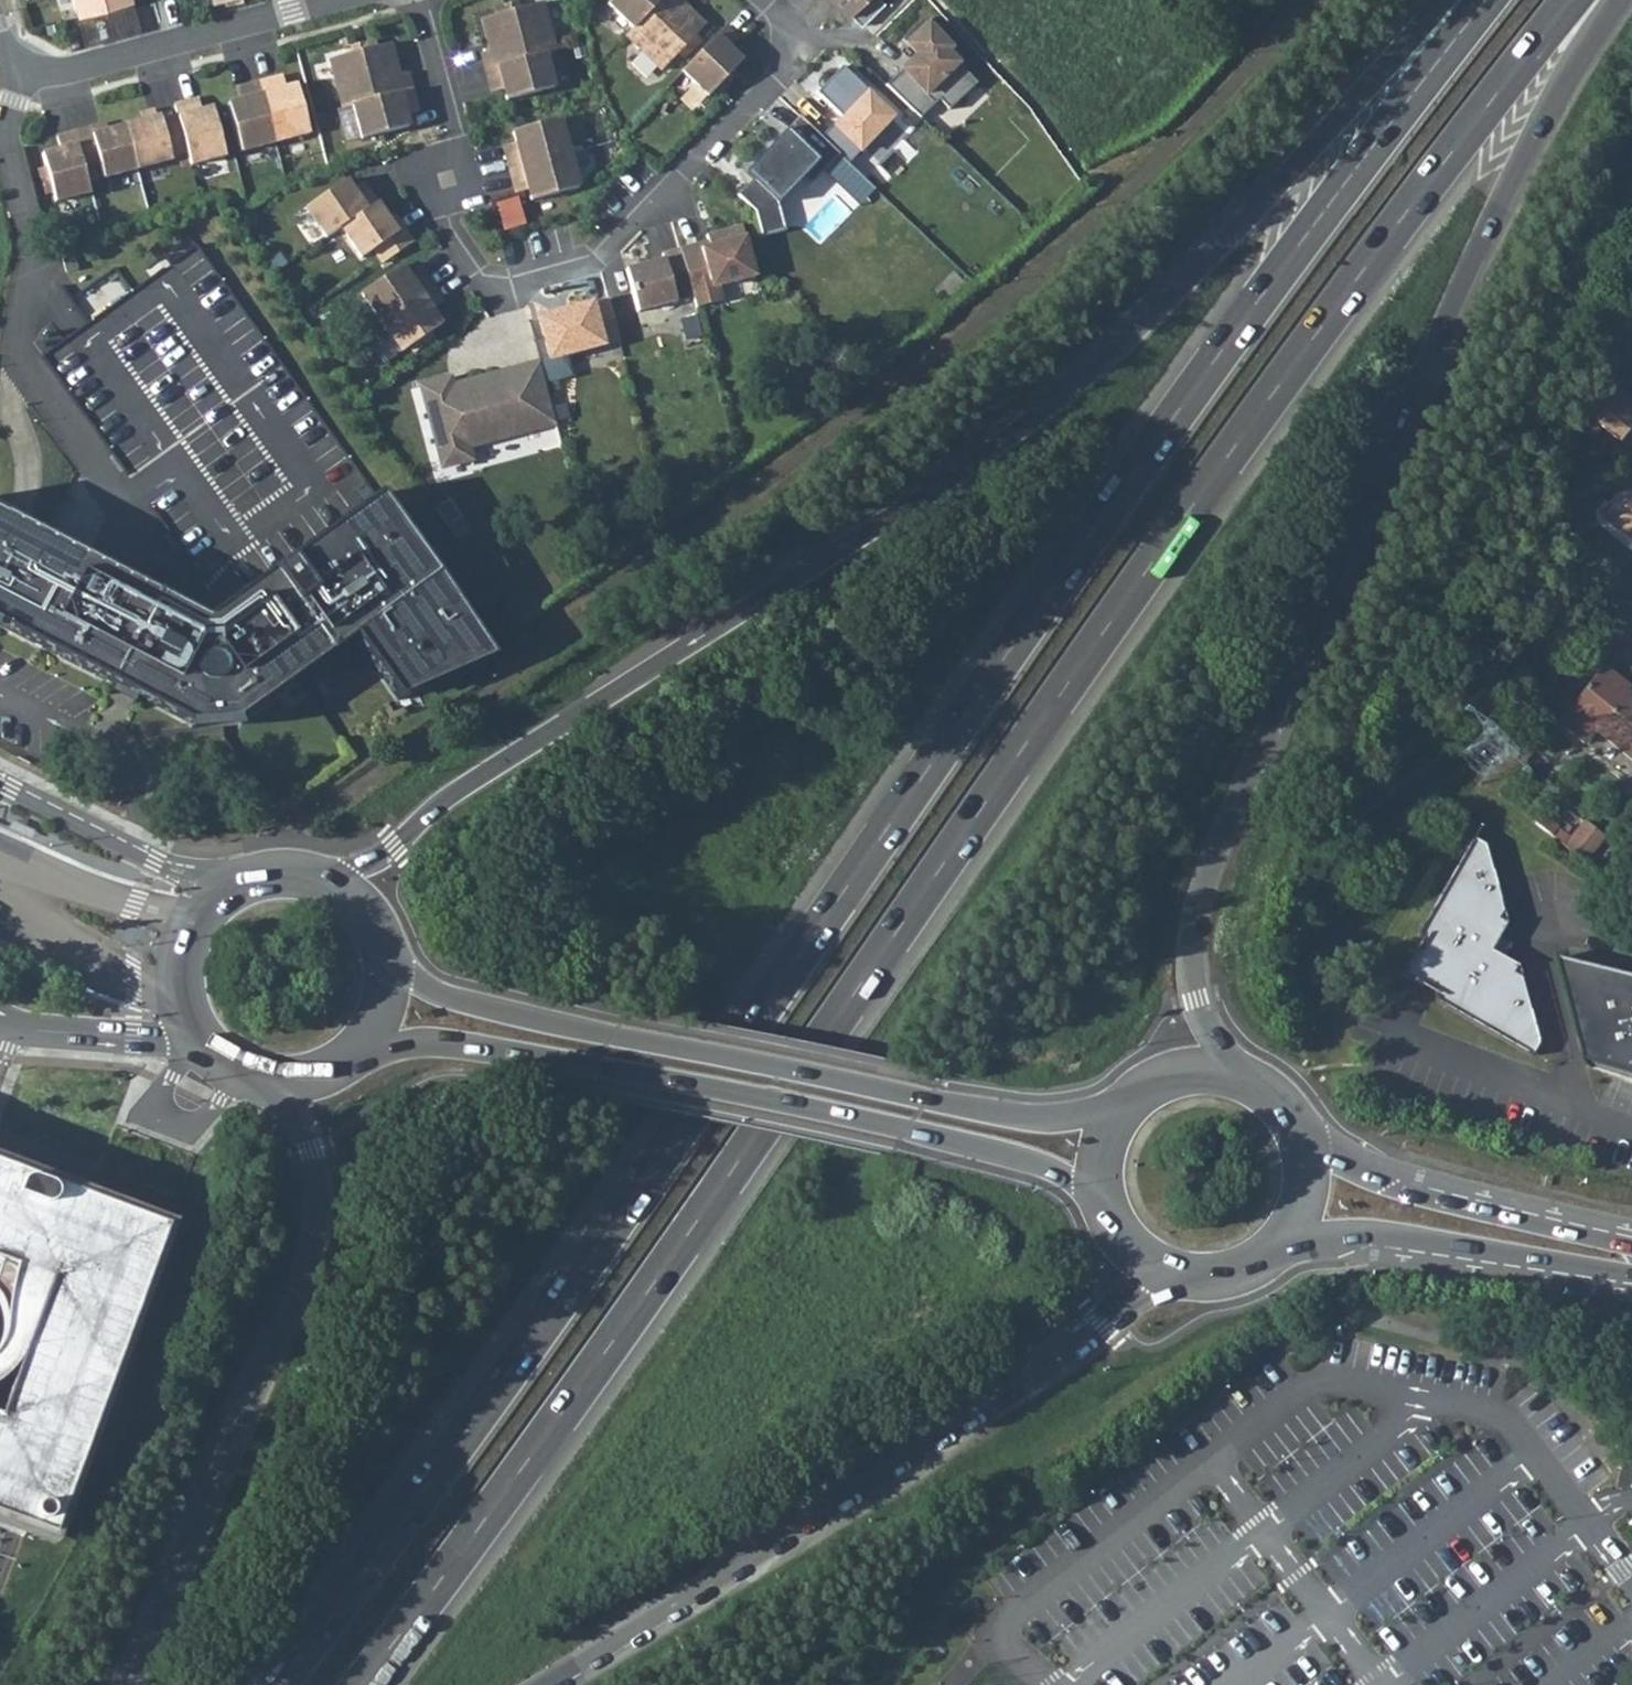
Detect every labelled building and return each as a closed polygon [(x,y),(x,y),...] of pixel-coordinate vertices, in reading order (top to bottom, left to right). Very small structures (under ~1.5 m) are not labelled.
[(78,16),(131,2),(130,0),(74,0),(78,16)] [(608,4),(634,29),(661,0),(611,0),(608,4)] [(634,29),(626,36),(662,71),(706,25),(682,2),(684,0),(661,0),(634,29)] [(849,18),(851,16),(862,27),(886,4),(882,0),(831,0),(849,18)] [(543,2),(482,19),(491,50),(482,53),(486,69),(546,53),(556,50),(543,2)] [(85,46),(141,32),(133,6),(78,21),(85,46)] [(738,39),(726,26),(683,71),(709,97),(743,61),(729,48),(738,39)] [(927,26),(904,48),(913,60),(900,73),(931,106),(938,99),(949,110),(978,84),(953,56),(957,53),(927,26)] [(413,90),(408,73),(400,76),(391,44),(330,60),(342,109),(353,106),(413,90)] [(546,53),(486,69),(490,85),(502,82),(508,100),(556,87),(546,53)] [(842,67),(816,95),(839,118),(831,129),(861,157),(896,121),(842,67)] [(279,89),(276,77),(260,81),(276,142),(311,132),(298,84),(279,89)] [(260,81),(244,86),(247,98),(229,103),(242,151),(276,142),(260,81)] [(417,106),(413,90),(353,106),(362,140),(410,127),(405,109),(417,106)] [(175,105),(191,165),(226,155),(213,108),(195,112),(192,100),(175,105)] [(161,116),(127,125),(138,168),(172,159),(161,116)] [(510,169),(570,153),(561,119),(513,131),(518,150),(506,153),(510,169)] [(799,122),(746,176),(779,205),(804,181),(811,187),(840,159),(799,122)] [(138,168),(127,125),(93,134),(104,177),(138,168)] [(43,154),(56,202),(91,192),(75,132),(57,137),(61,149),(43,154)] [(580,187),(570,153),(510,169),(515,186),(527,182),(532,201),(580,187)] [(341,228),(378,203),(368,189),(358,196),(347,180),(306,208),(326,238),(341,228)] [(521,196),(500,201),(506,228),(527,223),(521,196)] [(398,233),(378,203),(341,228),(362,258),(398,233)] [(693,296),(696,308),(723,301),(720,287),(756,277),(743,226),(707,236),(710,247),(702,249),(701,243),(680,249),(693,296)] [(693,296),(680,249),(662,254),(664,259),(626,270),(637,312),(693,296)] [(74,251),(62,254),(67,273),(79,270),(74,251)] [(392,272),(361,293),(382,323),(422,295),(413,281),(402,288),(392,272)] [(382,323),(402,353),(432,332),(421,316),(432,308),(422,295),(382,323)] [(592,304),(600,330),(616,326),(608,299),(592,304)] [(592,304),(540,318),(550,359),(567,354),(566,350),(585,344),(587,349),(619,340),(616,326),(600,330),(592,304)] [(571,357),(544,362),(547,379),(574,374),(571,357)] [(418,389),(441,472),(474,463),(470,453),(554,429),(540,362),(454,385),(450,377),(418,389)] [(1594,424),(1620,444),(1631,429),(1631,421),(1604,399),(1594,424)] [(332,651),(352,636),(402,704),(495,662),(377,496),(291,559),(205,619),(0,514),(0,625),(191,723),(237,719),(332,651)] [(1609,530),(1631,548),(1631,501),(1616,520),(1609,530)] [(1557,728),(1584,749),(1595,734),(1631,762),(1631,699),(1625,694),(1628,690),(1603,670),(1557,728)] [(1587,826),(1567,851),(1587,867),(1607,842),(1587,826)] [(1418,957),(1406,978),(1428,992),(1436,989),(1438,997),(1440,1005),(1536,1060),(1542,1046),(1524,978),(1520,975),(1523,968),(1509,958),(1514,948),(1504,942),(1512,928),(1503,923),(1507,915),(1489,847),(1477,840),(1422,937),(1427,955),(1418,957)] [(1593,1065),(1631,1077),(1631,978),(1565,961),(1593,1065)] [(170,1218),(0,1151),(0,1512),(10,1516),(50,1531),(170,1218)]
